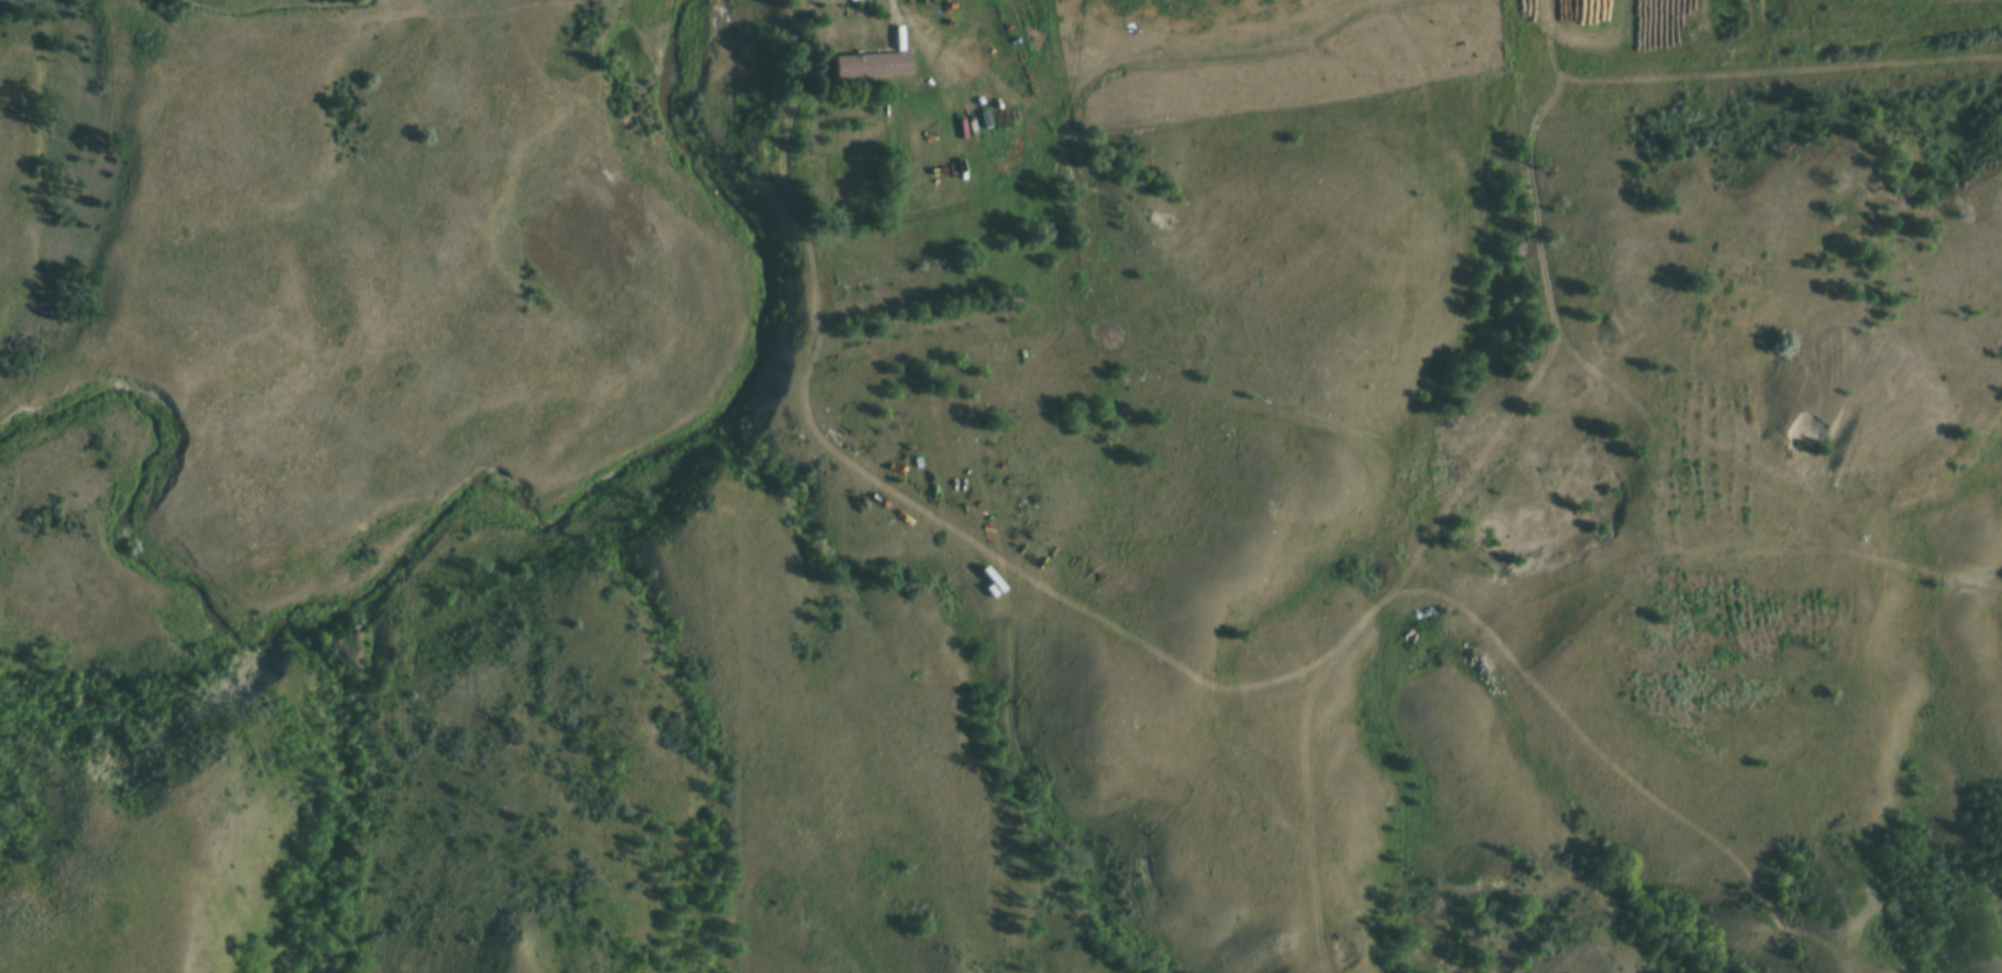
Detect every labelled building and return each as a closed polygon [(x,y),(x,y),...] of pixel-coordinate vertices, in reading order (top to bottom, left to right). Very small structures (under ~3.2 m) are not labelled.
[(835,80),(912,77),(912,55),(834,58),(835,80)]
